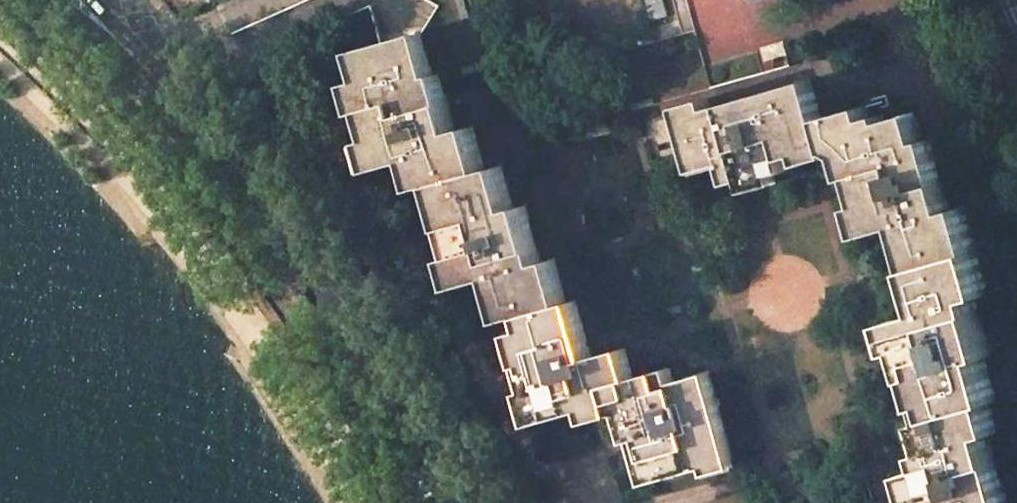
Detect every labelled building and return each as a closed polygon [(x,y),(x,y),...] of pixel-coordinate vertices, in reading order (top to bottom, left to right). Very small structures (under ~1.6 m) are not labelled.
[(433,76),(421,33),(361,49),(370,78),(356,82),(381,169),(416,159),(425,187),(442,183),(484,171),(471,127),(454,132),(438,74),(433,76)] [(822,118),(811,80),(710,108),(707,98),(678,107),(694,163),(723,155),(731,183),(745,179),(746,183),(790,170),(787,158),(800,154),(801,158),(814,154),(819,149),(829,146),(822,118)] [(869,118),(865,106),(822,118),(829,146),(831,153),(847,148),(872,234),(900,226),(904,240),(912,238),(920,267),(974,251),(962,207),(949,211),(929,139),(922,141),(916,121),(887,128),(883,114),(869,118)] [(513,209),(501,166),(484,171),(442,183),(454,226),(447,227),(463,286),(491,278),(495,292),(503,291),(511,319),(521,316),(566,303),(553,259),(541,263),(525,206),(513,209)] [(987,295),(974,251),(920,267),(928,295),(920,298),(924,312),(896,320),(912,378),(924,375),(936,417),(988,403),(996,401),(984,358),(990,355),(974,299),(987,295)] [(596,356),(580,299),(566,303),(521,316),(533,359),(525,361),(537,402),(542,405),(546,418),(591,405),(594,420),(615,414),(607,385),(639,376),(630,347),(596,356)] [(681,380),(677,365),(639,376),(607,385),(615,414),(616,415),(628,412),(632,426),(628,431),(631,442),(643,438),(655,481),(732,459),(708,373),(681,380)] [(988,403),(936,417),(929,420),(937,448),(921,453),(925,467),(912,471),(921,502),(1006,502),(987,435),(997,433),(988,403)]
